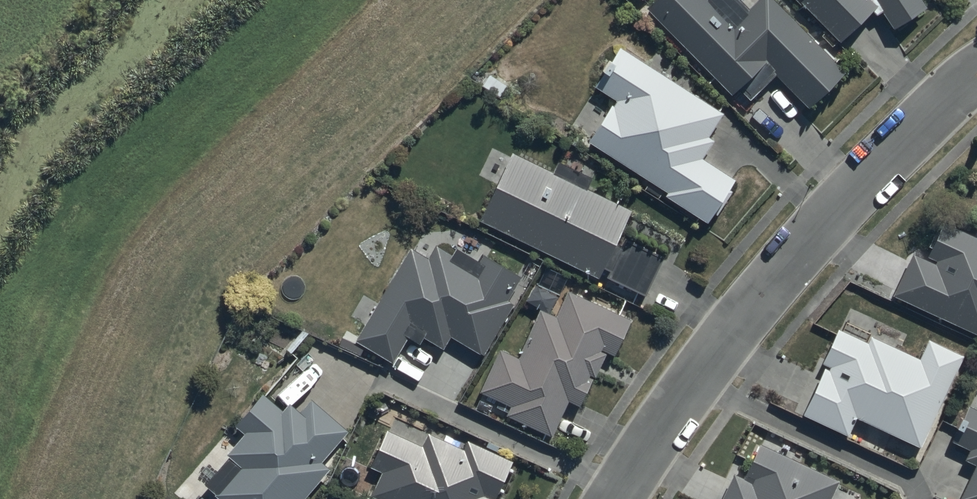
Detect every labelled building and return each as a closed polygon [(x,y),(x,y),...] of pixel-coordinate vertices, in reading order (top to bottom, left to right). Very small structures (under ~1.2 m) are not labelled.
[(745,6),(747,9),(731,25),(705,0),(647,0),(637,10),(708,82),(714,76),(732,94),(738,88),(747,98),(773,72),(804,104),(841,68),(774,0),(751,0),(745,6)] [(837,37),(867,7),(874,13),(878,8),(890,26),(924,4),(921,0),(800,0),(837,37)] [(588,136),(586,140),(665,190),(662,193),(704,219),(731,177),(700,157),(712,138),(706,134),(721,111),(717,108),(719,105),(692,87),(697,79),(655,53),(648,65),(617,45),(609,57),(605,54),(598,65),(601,68),(592,84),(612,98),(606,108),(590,97),(572,126),(588,136)] [(494,183),(478,216),(596,275),(599,271),(642,293),(661,256),(616,233),(628,209),(584,187),(590,176),(556,159),(550,170),(510,150),(507,156),(493,149),(479,175),(494,183)] [(891,293),(976,333),(976,236),(940,218),(922,257),(911,252),(891,293)] [(410,246),(354,337),(392,360),(407,334),(419,341),(423,336),(442,347),(450,334),(483,354),(514,302),(507,297),(521,273),(482,251),(478,259),(454,245),(450,252),(431,240),(423,254),(410,246)] [(499,347),(479,389),(509,403),(505,412),(534,425),(550,433),(566,399),(577,405),(603,349),(611,353),(628,318),(566,288),(552,314),(539,308),(517,355),(499,347)] [(917,445),(960,353),(926,338),(918,356),(869,333),(866,340),(836,326),(818,363),(822,365),(800,412),(845,433),(854,415),(917,445)] [(220,498),(301,498),(329,467),(321,459),(347,429),(310,396),(299,409),(289,401),(282,408),(263,391),(236,422),(244,429),(226,450),(229,452),(203,482),(221,497),(220,498)] [(956,498),(957,498),(976,498),(976,408),(966,403),(961,414),(957,413),(952,424),(955,425),(949,438),(968,447),(964,457),(974,462),(956,498)] [(370,494),(382,498),(498,498),(494,497),(497,490),(502,492),(513,467),(509,465),(512,459),(496,451),(499,444),(488,439),(485,446),(467,437),(462,447),(426,430),(420,444),(386,428),(369,464),(382,470),(370,494)] [(718,498),(828,498),(837,480),(758,442),(742,475),(732,470),(718,498)]
